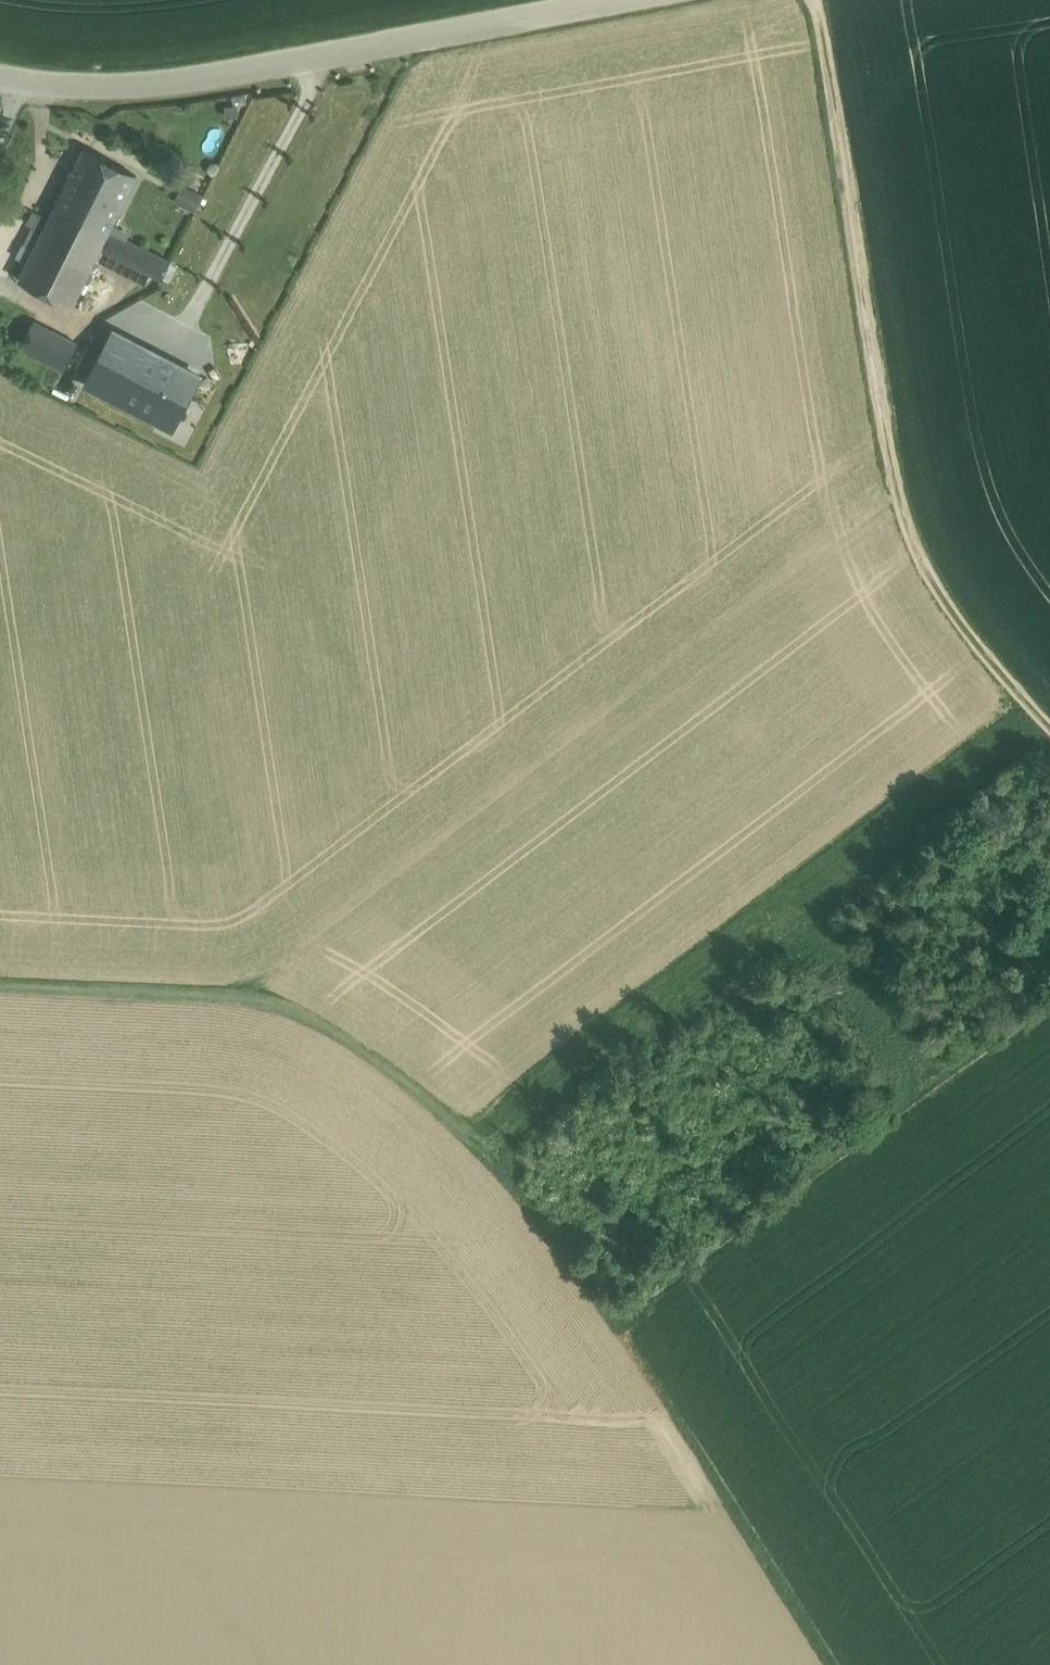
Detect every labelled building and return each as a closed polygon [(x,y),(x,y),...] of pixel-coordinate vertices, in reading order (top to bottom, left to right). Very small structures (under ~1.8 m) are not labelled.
[(136,175),(83,148),(56,205),(109,230),(136,175)] [(179,183),(174,201),(197,208),(203,191),(179,183)] [(109,230),(56,205),(19,279),(72,305),(101,247),(109,230)] [(171,261),(109,230),(101,247),(162,279),(171,261)] [(103,355),(34,320),(20,346),(89,382),(103,355)] [(144,333),(124,322),(118,335),(114,333),(103,355),(89,382),(171,425),(197,376),(138,345),(144,333)] [(197,376),(171,425),(191,435),(216,386),(197,376)]
